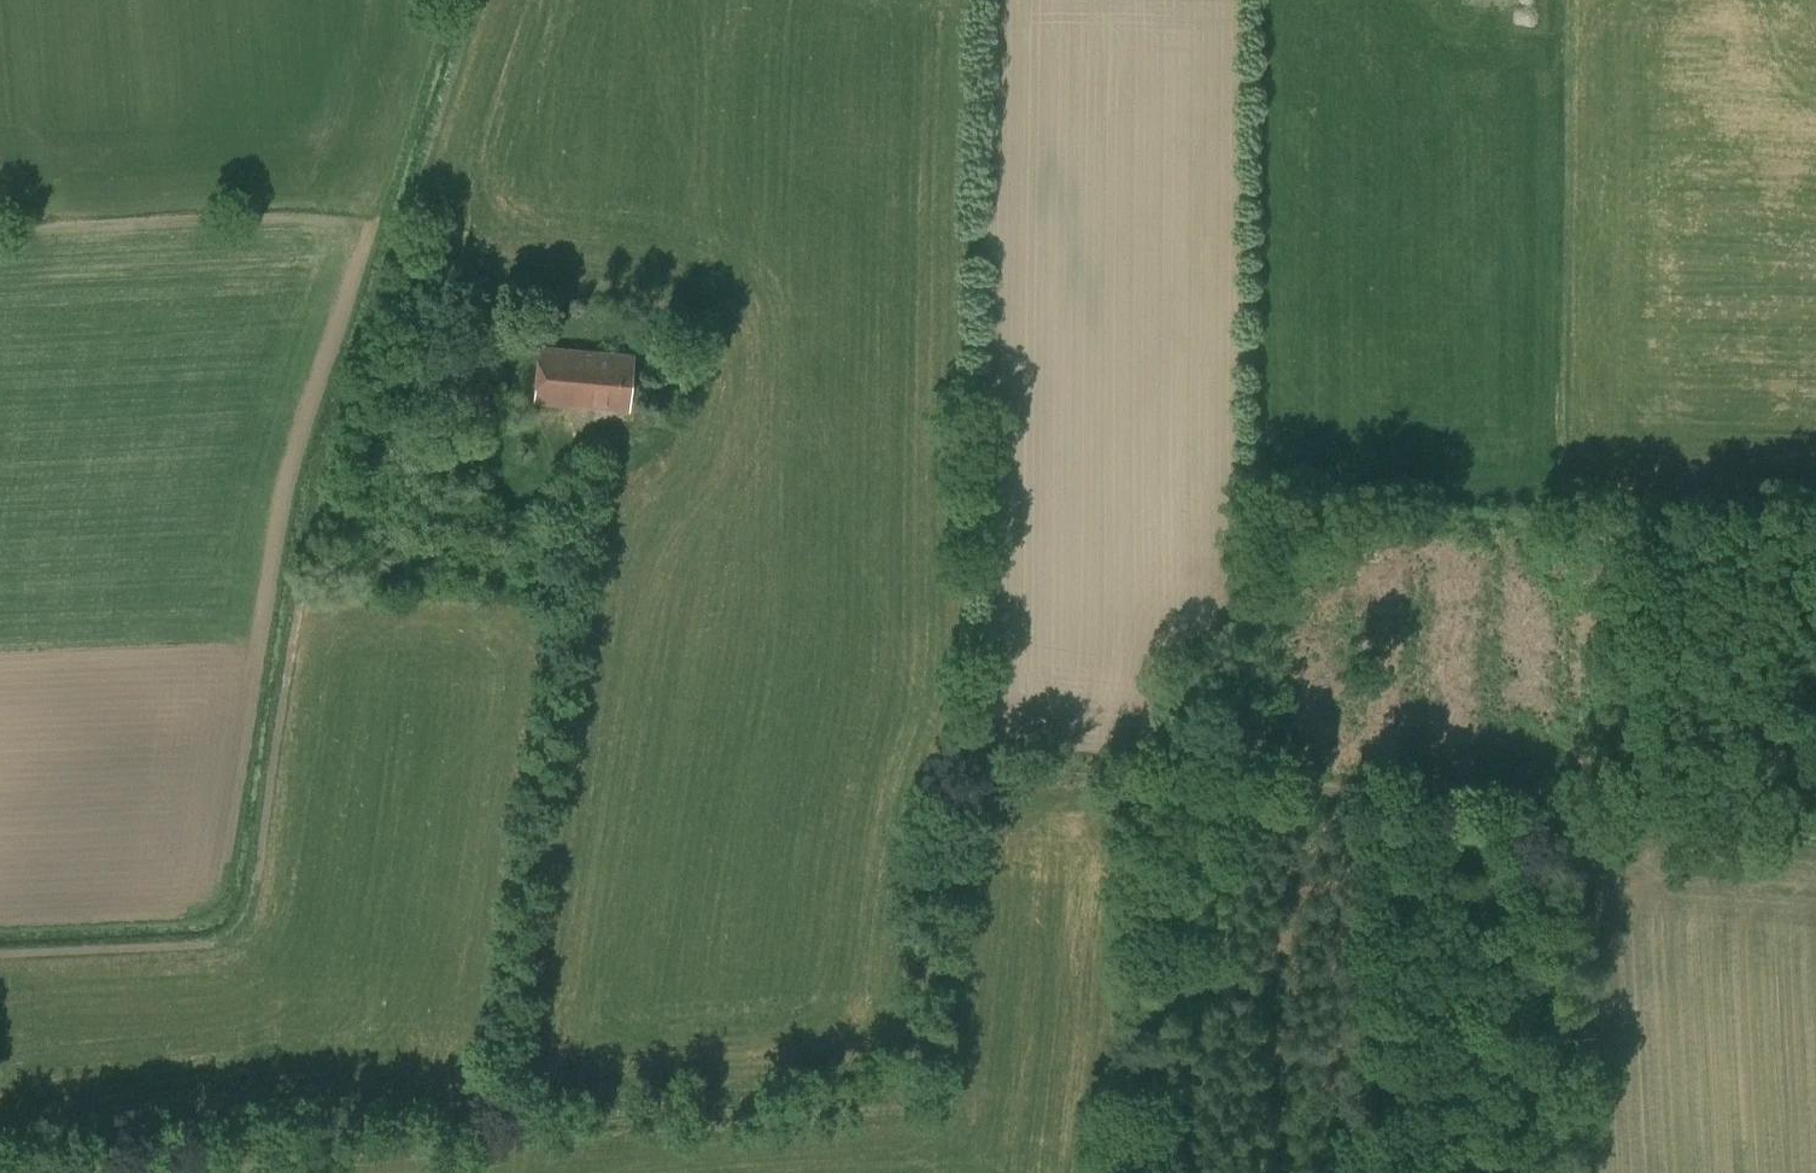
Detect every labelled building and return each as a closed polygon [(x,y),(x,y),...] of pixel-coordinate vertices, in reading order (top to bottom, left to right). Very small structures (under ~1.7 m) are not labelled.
[(633,355),(539,347),(534,402),(628,410),(633,355)]
